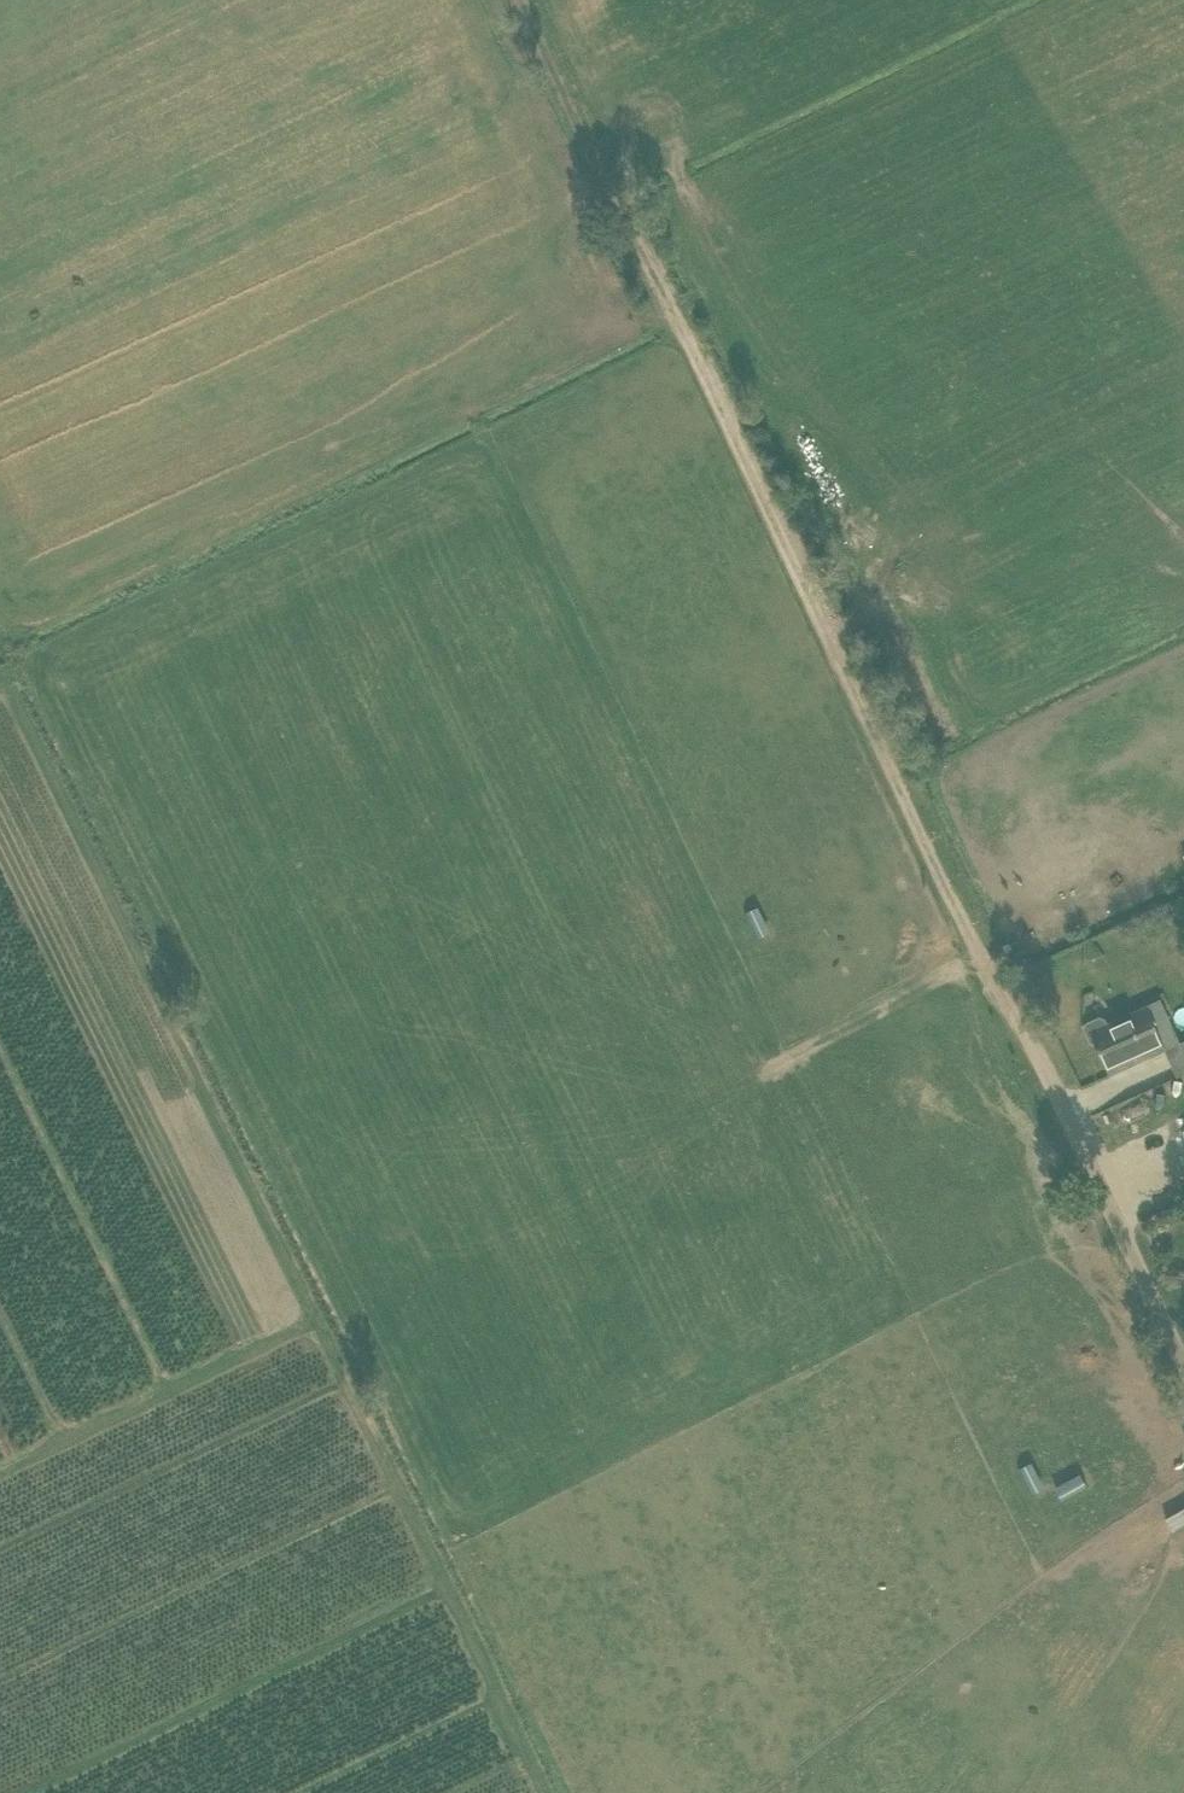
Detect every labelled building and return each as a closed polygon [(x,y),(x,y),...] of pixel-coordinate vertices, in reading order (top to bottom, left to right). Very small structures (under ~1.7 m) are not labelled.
[(1108,1025),(1106,1019),(1101,1017),(1086,1023),(1084,1029),(1088,1038),(1093,1036),(1110,1075),(1164,1050),(1167,1056),(1182,1050),(1160,1001),(1108,1025)]
